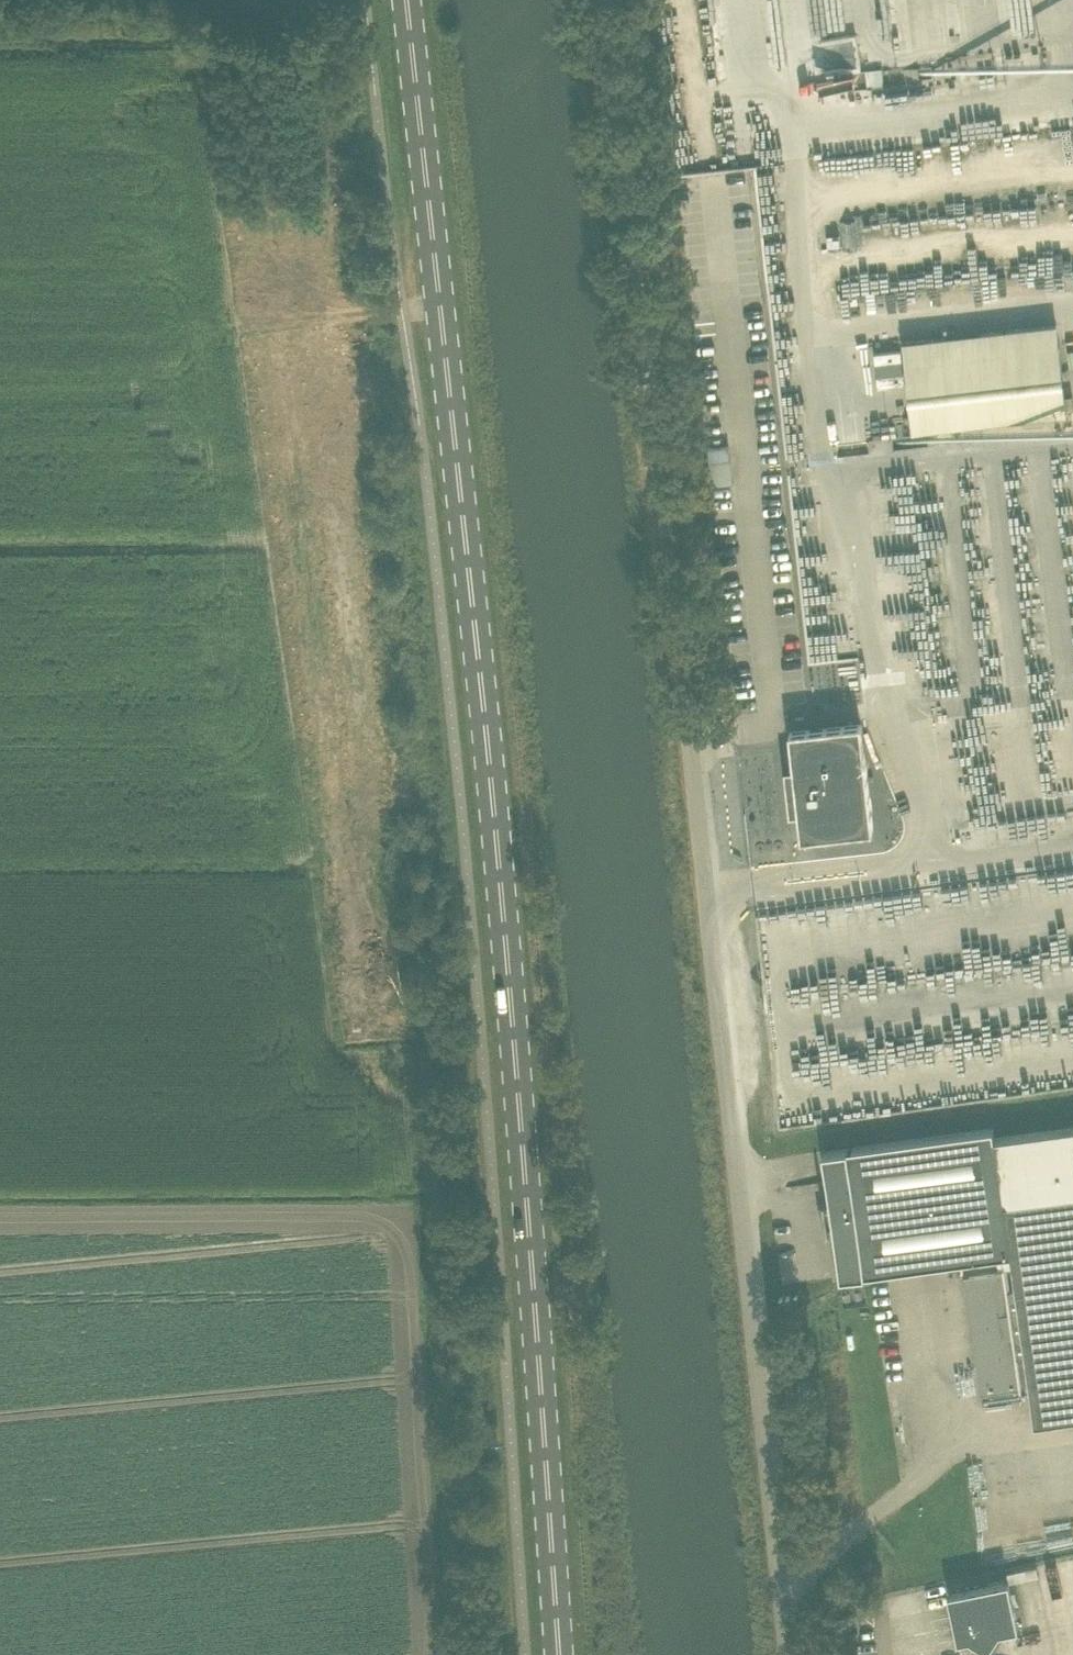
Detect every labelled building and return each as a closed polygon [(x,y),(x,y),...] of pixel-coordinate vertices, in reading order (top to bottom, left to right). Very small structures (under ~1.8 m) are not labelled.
[(913,430),(1067,412),(1056,323),(902,341),(913,430)] [(790,731),(794,767),(785,768),(790,813),(799,812),(802,838),(874,830),(862,723),(790,731)] [(1012,1252),(1017,1289),(1008,1290),(1005,1267),(1004,1267),(1004,1272),(971,1276),(967,1281),(971,1307),(975,1310),(978,1310),(984,1353),(981,1353),(978,1358),(982,1387),(986,1390),(1020,1386),(1021,1390),(1022,1390),(1018,1358),(1026,1357),(1035,1422),(1072,1417),(1072,1126),(995,1137),(1012,1252)] [(1012,1252),(995,1137),(993,1127),(824,1151),(841,1276),(1012,1252)] [(959,1641),(971,1639),(989,1651),(1001,1633),(1020,1629),(1010,1581),(949,1594),(959,1641)] [(852,1630),(861,1628),(858,1612),(842,1615),(845,1631),(852,1630)]
